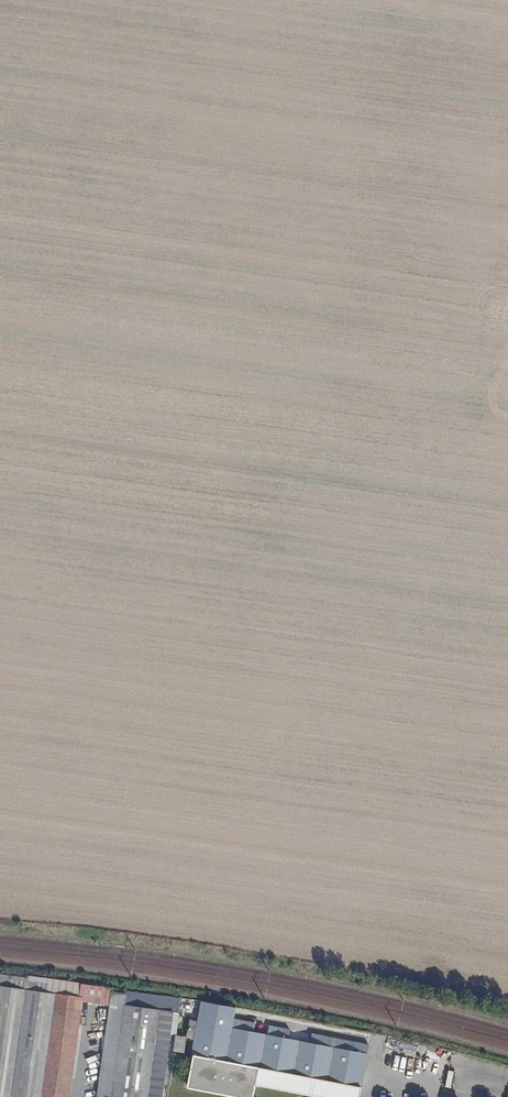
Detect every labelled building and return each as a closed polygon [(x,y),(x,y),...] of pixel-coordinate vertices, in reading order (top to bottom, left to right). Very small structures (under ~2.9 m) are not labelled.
[(82,998),(49,993),(50,986),(26,982),(27,978),(0,974),(0,1096),(68,1096),(82,998)] [(162,1094),(168,1045),(173,1011),(178,1012),(180,997),(112,989),(97,1096),(161,1096),(162,1094)] [(361,1087),(369,1044),(308,1033),(230,1018),(232,1007),(200,1001),(196,1021),(190,1020),(187,1037),(194,1037),(190,1054),(192,1055),(186,1091),(220,1096),(252,1096),(255,1083),(325,1096),(329,1096),(356,1096),(360,1094),(361,1087)] [(174,1051),(186,1051),(187,1035),(175,1035),(174,1051)]
